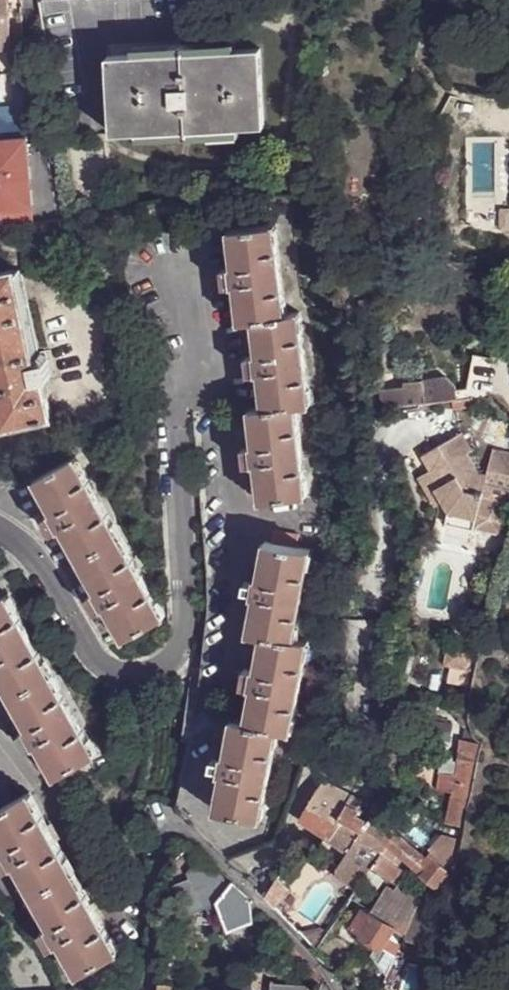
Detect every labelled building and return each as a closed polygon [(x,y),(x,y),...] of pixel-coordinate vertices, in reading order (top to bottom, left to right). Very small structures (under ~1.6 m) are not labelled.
[(12,47),(9,0),(0,0),(0,48),(12,47)] [(237,44),(134,49),(135,57),(109,58),(112,135),(139,135),(139,144),(240,140),(240,130),(266,129),(261,51),(237,52),(237,44)] [(37,207),(31,117),(0,119),(0,209),(37,207)] [(255,465),(260,503),(307,498),(297,409),(310,406),(299,314),(286,316),(275,227),(228,233),(231,269),(230,270),(231,278),(232,288),(234,287),(239,326),(253,324),(256,356),(254,357),(255,364),(256,375),(258,375),(262,410),(249,411),(253,448),(251,448),(252,458),(253,465),(255,465)] [(19,269),(13,270),(33,362),(46,359),(43,351),(36,352),(19,269)] [(13,270),(0,273),(0,406),(4,423),(51,413),(44,376),(48,375),(46,359),(33,362),(13,270)] [(473,400),(484,400),(492,360),(483,358),(476,393),(474,393),(473,400)] [(385,408),(456,401),(455,391),(448,382),(438,383),(437,377),(423,379),(424,384),(419,385),(418,388),(384,392),(385,408)] [(474,407),(473,400),(456,401),(457,409),(474,407)] [(474,540),(487,491),(508,496),(508,460),(495,457),(488,482),(481,479),(469,459),(475,456),(464,438),(423,462),(431,477),(440,492),(435,495),(442,505),(449,520),(446,532),(474,540)] [(105,609),(124,642),(164,619),(75,458),(36,481),(53,513),(51,514),(55,521),(60,530),(62,529),(97,593),(96,594),(100,603),(104,610),(105,609)] [(433,510),(442,505),(435,495),(440,492),(431,477),(419,484),(433,510)] [(471,550),(474,540),(446,532),(444,543),(471,550)] [(222,775),(216,812),(262,820),(278,732),(292,734),(309,642),(295,640),(310,552),(264,543),(258,580),(255,580),(253,590),(252,597),(255,598),(248,636),(261,638),(255,671),(253,670),(251,683),(250,688),(252,689),(246,723),(232,720),(225,757),(223,756),(221,769),(220,775),(222,775)] [(56,779),(96,755),(8,596),(0,600),(0,680),(27,729),(26,731),(31,739),(35,746),(36,745),(56,779)] [(462,831),(471,791),(480,745),(460,743),(457,777),(442,775),(438,795),(453,797),(446,827),(462,831)] [(336,821),(350,796),(323,781),(300,821),(326,839),(336,821)] [(79,976),(119,953),(30,794),(0,810),(0,837),(6,848),(5,850),(10,859),(14,866),(16,865),(50,927),(49,928),(54,936),(59,944),(60,942),(79,976)] [(336,821),(326,839),(346,853),(367,824),(355,815),(362,802),(350,796),(336,821)] [(367,824),(346,853),(370,870),(394,835),(373,817),(367,824)] [(394,835),(370,870),(388,884),(398,871),(395,868),(401,860),(425,880),(433,869),(427,863),(394,835)] [(427,863),(433,869),(425,880),(435,890),(447,874),(452,876),(459,844),(443,841),(427,863)] [(251,924),(251,917),(250,899),(204,860),(187,880),(190,884),(168,897),(185,924),(213,907),(228,934),(251,924)] [(377,947),(394,958),(401,941),(403,936),(420,903),(421,900),(395,886),(391,892),(384,889),(366,914),(358,909),(347,929),(377,947)] [(403,936),(401,941),(427,950),(438,908),(420,903),(403,936)] [(299,933),(314,949),(325,934),(319,930),(299,933)] [(169,936),(159,935),(158,943),(168,944),(169,936)] [(371,961),(386,980),(394,958),(377,947),(371,961)] [(372,979),(343,988),(343,989),(371,989),(372,979)]
